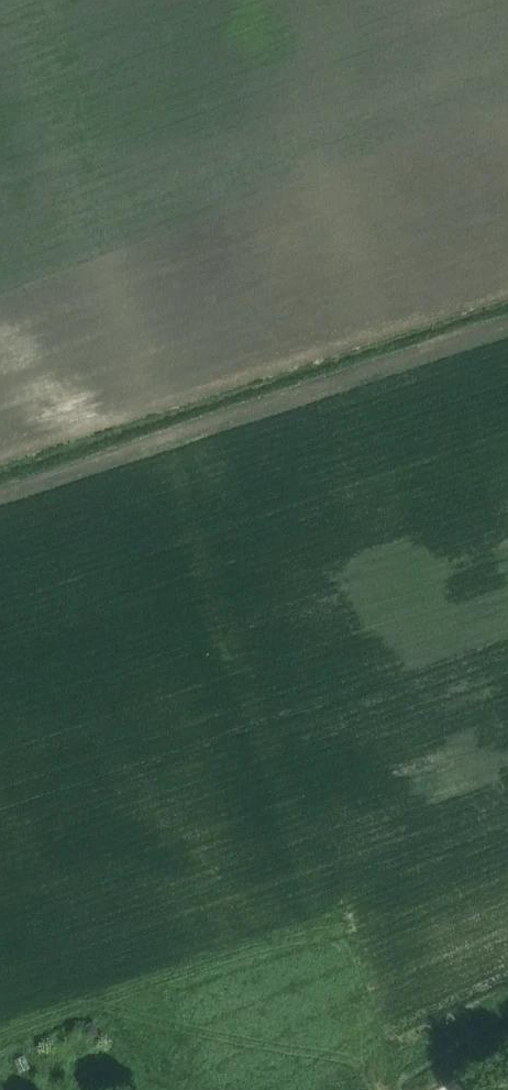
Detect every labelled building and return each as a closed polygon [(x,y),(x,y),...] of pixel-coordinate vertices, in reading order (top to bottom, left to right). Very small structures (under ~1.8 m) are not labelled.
[(25,1054),(15,1058),(20,1071),(30,1067),(25,1054)]
